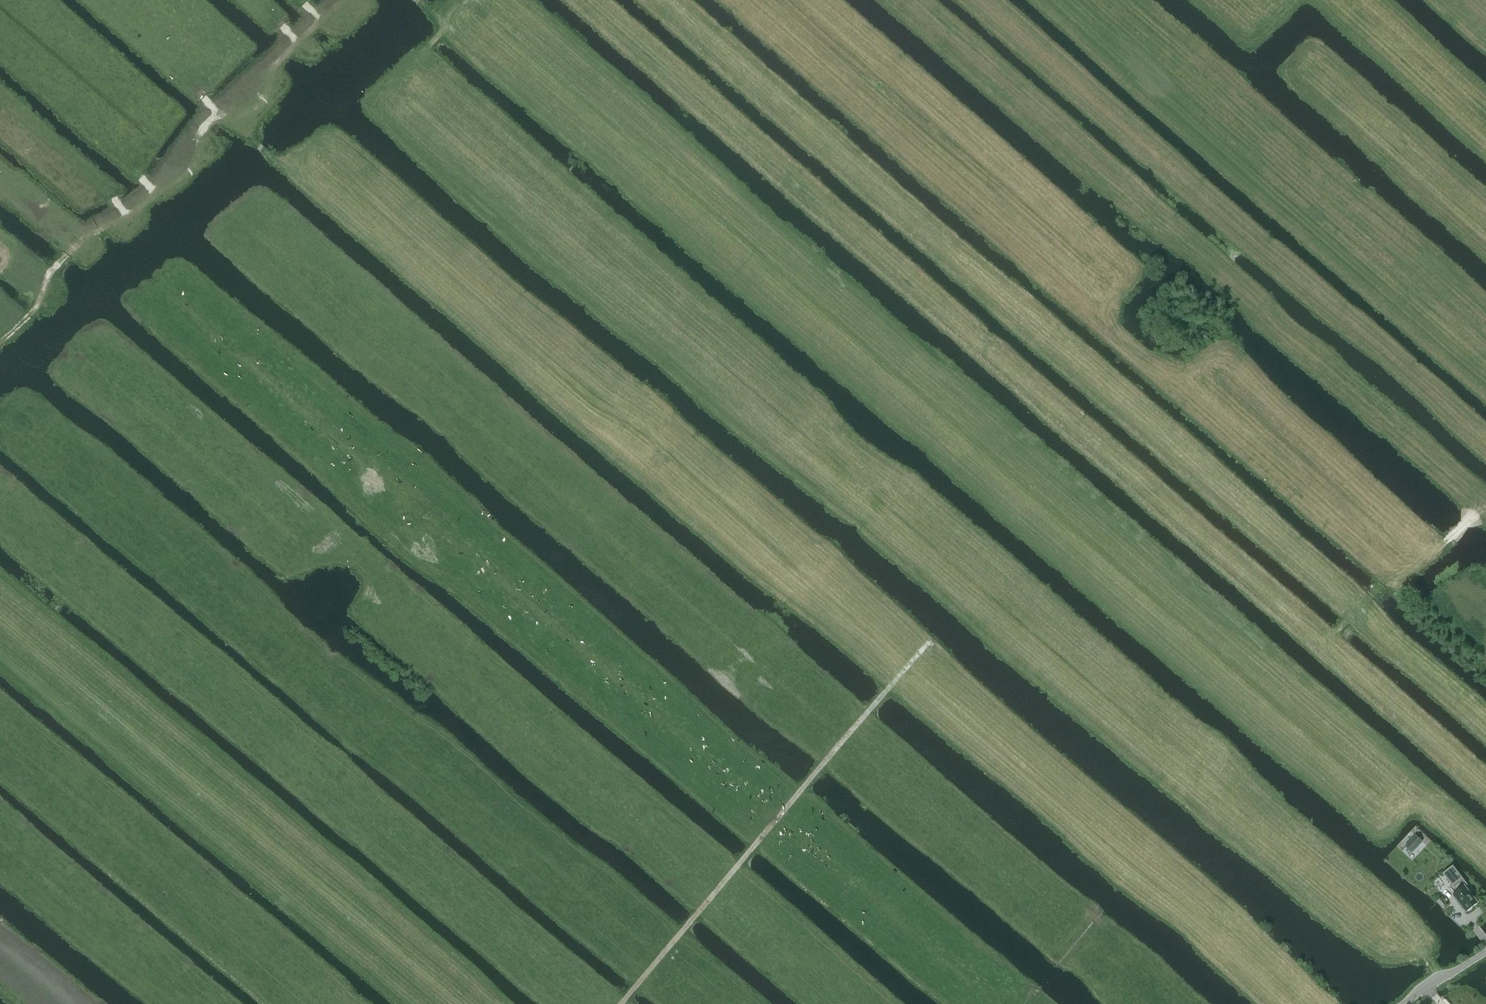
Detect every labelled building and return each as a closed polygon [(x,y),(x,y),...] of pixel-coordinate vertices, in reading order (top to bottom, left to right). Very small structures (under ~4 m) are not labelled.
[(1453,894),(1456,898),(1466,911),(1467,910),(1469,911),(1472,909),(1472,907),(1477,902),(1465,886),(1467,884),(1452,865),(1443,873),(1457,891),(1453,894)] [(1442,896),(1437,900),(1444,908),(1448,904),(1442,896)]
